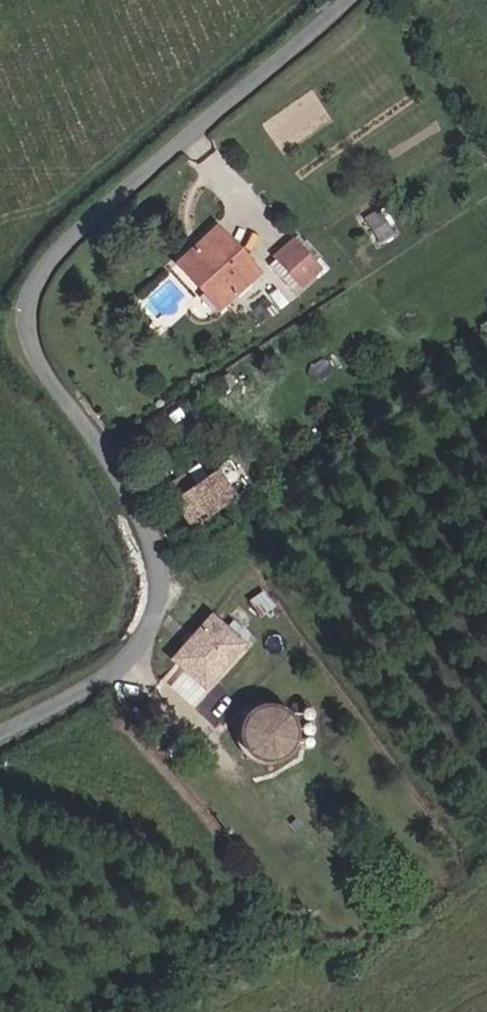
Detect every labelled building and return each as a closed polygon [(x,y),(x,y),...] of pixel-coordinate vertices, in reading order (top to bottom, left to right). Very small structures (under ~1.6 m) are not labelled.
[(191,255),(217,294),(263,262),(239,223),(191,255)] [(271,254),(300,288),(323,269),(294,234),(271,254)] [(272,276),(263,262),(217,294),(226,308),(272,276)] [(137,442),(133,436),(116,447),(120,454),(137,442)] [(190,530),(243,493),(228,464),(188,492),(181,482),(165,493),(190,530)] [(252,488),(243,493),(250,503),(258,498),(252,488)] [(174,663),(203,693),(245,652),(216,623),(174,663)] [(259,707),(248,716),(242,728),(241,740),(244,750),(252,757),(262,762),(275,764),(292,756),(299,746),(301,734),(296,721),(291,713),(279,706),(268,705),(259,707)]
